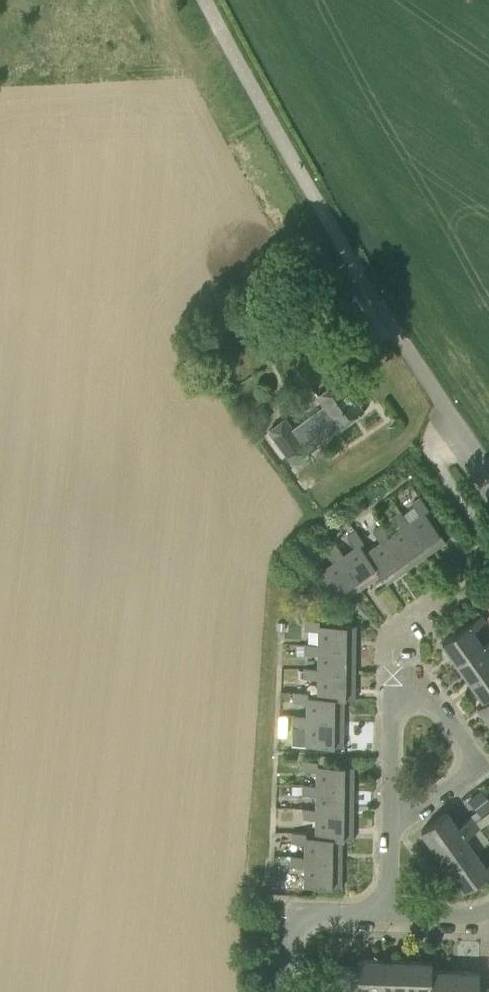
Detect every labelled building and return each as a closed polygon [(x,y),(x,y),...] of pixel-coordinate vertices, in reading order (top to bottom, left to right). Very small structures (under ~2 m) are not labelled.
[(339,426),(362,409),(340,378),(317,395),(330,414),(309,430),(310,431),(300,438),(285,418),(269,430),(291,460),(309,448),(308,447),(317,441),(339,425),(339,426)] [(406,523),(427,553),(445,540),(424,511),(428,508),(420,496),(411,503),(419,513),(408,521),(406,523)] [(363,517),(369,525),(377,519),(371,511),(363,517)] [(406,523),(408,521),(400,511),(392,517),(400,527),(389,535),(386,537),(408,567),(427,553),(406,523)] [(386,537),(389,535),(381,525),(373,531),(380,541),(367,550),(382,572),(380,574),(386,582),(408,567),(386,537)] [(382,572),(367,550),(365,552),(359,544),(363,541),(355,530),(347,536),(354,546),(344,554),(342,555),(363,585),(380,574),(382,572)] [(342,555),(344,554),(336,543),(327,550),(335,560),(319,571),(340,601),(363,585),(342,555)] [(488,666),(488,652),(487,649),(488,648),(488,638),(482,643),(473,630),(486,620),(481,614),(442,642),(469,681),(488,666)] [(318,648),(355,648),(355,625),(318,625),(319,620),(305,620),(305,630),(318,630),(318,643),(318,648)] [(286,631),(287,621),(276,621),(276,630),(286,631)] [(318,648),(318,643),(305,643),(305,654),(318,654),(318,668),(318,672),(354,672),(355,648),(318,648)] [(304,645),(296,645),(296,655),(304,655),(304,645)] [(469,681),(483,701),(477,705),(488,723),(488,666),(469,681)] [(343,697),(354,698),(354,672),(318,672),(318,668),(304,667),(304,691),(307,691),(307,696),(317,696),(343,696),(343,697)] [(343,696),(317,696),(307,696),(307,691),(304,691),(293,691),(293,702),(306,702),(306,715),(306,720),(343,720),(343,697),(343,696)] [(306,720),(306,715),(293,715),(293,726),(306,726),(306,745),(343,745),(343,720),(306,720)] [(316,789),(353,790),(353,766),(317,765),(317,760),(303,760),(303,770),(316,771),(316,784),(316,789)] [(316,789),(316,784),(303,784),(303,794),(316,795),(316,808),(316,813),(352,814),(353,790),(316,789)] [(302,794),(302,785),(291,785),(291,794),(302,794)] [(481,789),(467,799),(481,817),(488,810),(488,800),(481,789)] [(316,813),(316,808),(302,808),(302,818),(315,818),(315,836),(341,837),(341,838),(352,838),(352,814),(316,813)] [(435,850),(474,822),(470,816),(457,825),(447,811),(421,829),(435,850)] [(449,869),(475,850),(466,837),(479,827),(474,822),(435,850),(449,869)] [(341,837),(315,836),(305,836),(305,832),(291,832),(291,842),(304,842),(304,855),(304,861),(341,862),(341,838),(341,837)] [(449,869),(463,889),(488,871),(488,861),(485,864),(475,850),(449,869)] [(304,861),(304,855),(291,855),(291,866),(304,866),(304,886),(341,886),(341,862),(304,861)] [(382,959),(358,959),(358,967),(358,991),(374,991),(381,991),(382,959)] [(406,960),(382,959),(381,991),(405,991),(406,960)] [(431,969),(431,961),(406,960),(405,991),(429,991),(429,969),(431,969)] [(358,967),(333,966),(333,991),(358,991),(358,967)] [(431,969),(429,969),(429,991),(454,991),(455,970),(431,969)] [(454,991),(488,991),(488,987),(478,987),(479,970),(455,970),(454,991)]
